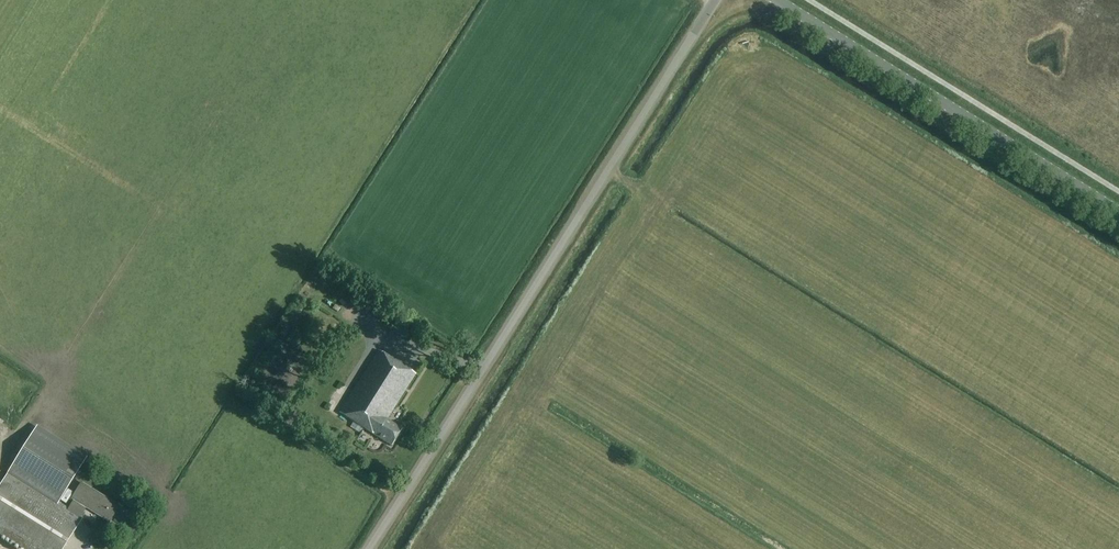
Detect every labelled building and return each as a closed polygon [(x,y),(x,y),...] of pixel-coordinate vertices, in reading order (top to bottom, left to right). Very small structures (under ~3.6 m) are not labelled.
[(381,303),(374,313),(379,317),(387,307),(381,303)] [(404,321),(399,329),(412,337),(417,329),(404,321)] [(392,446),(403,429),(388,420),(416,375),(379,351),(340,412),(392,446)] [(37,428),(31,438),(0,487),(0,534),(24,548),(64,548),(83,518),(81,517),(87,508),(109,522),(113,516),(123,522),(129,513),(119,507),(82,483),(72,499),(73,501),(69,508),(60,503),(80,469),(85,462),(87,458),(38,426),(37,428)] [(362,442),(368,447),(374,438),(367,434),(362,442)] [(68,490),(61,501),(66,505),(73,493),(68,490)]
